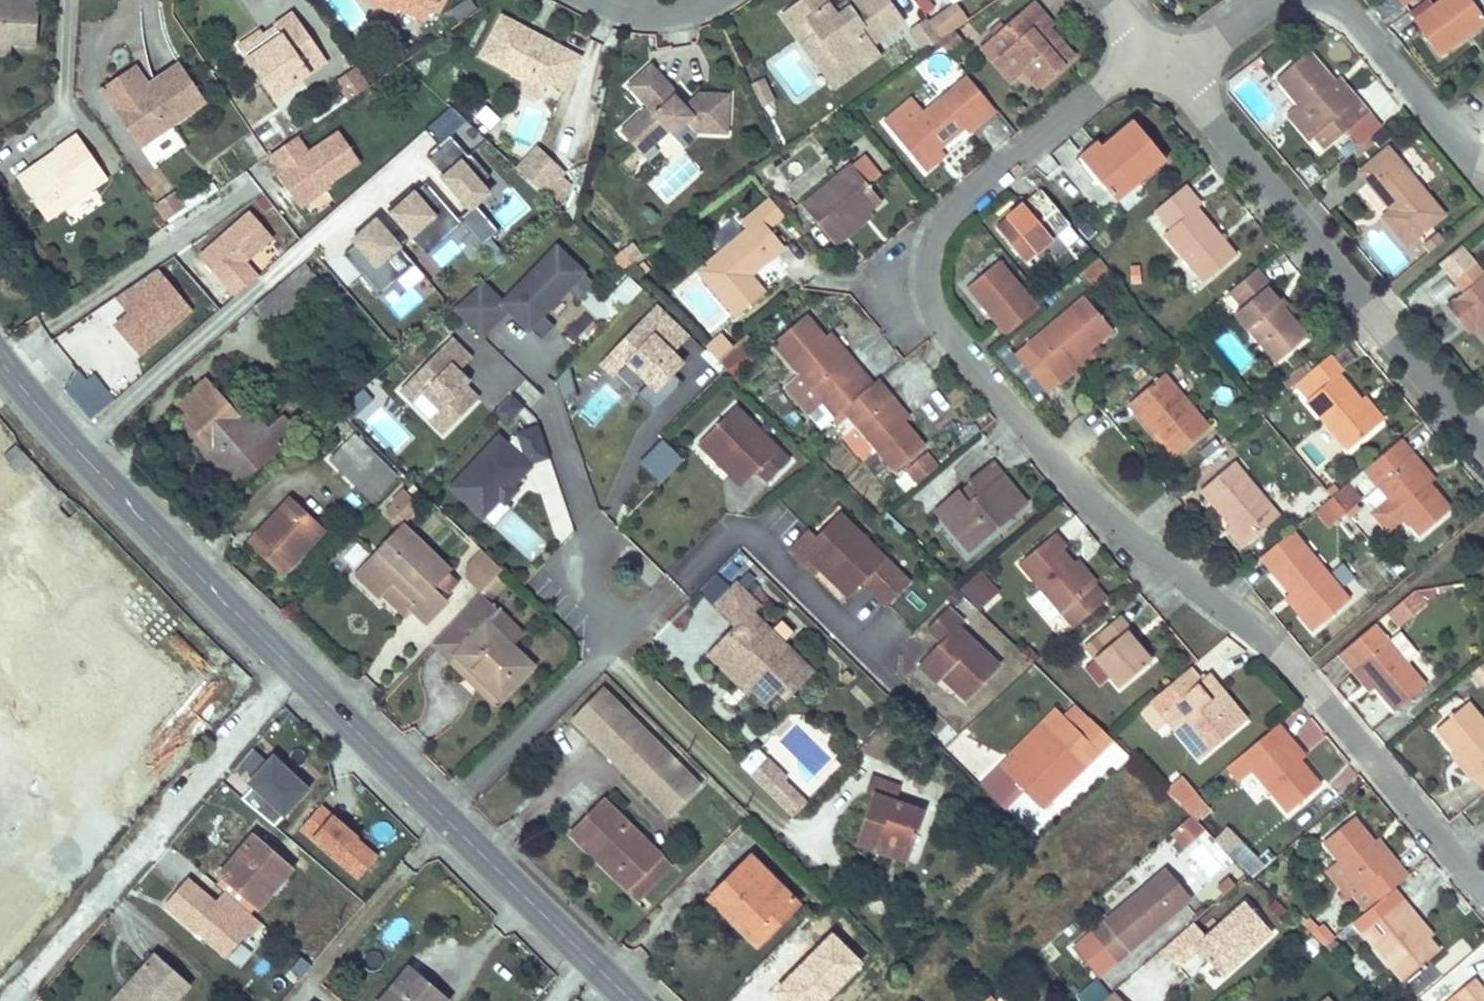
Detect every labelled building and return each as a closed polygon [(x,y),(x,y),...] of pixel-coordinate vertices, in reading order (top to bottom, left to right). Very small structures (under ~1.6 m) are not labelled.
[(399,13),(402,7),(404,5),(395,0),(374,0),(399,13)] [(404,5),(402,7),(425,20),(436,0),(395,0),(404,5)] [(888,0),(853,0),(848,4),(847,4),(849,7),(838,15),(834,10),(829,4),(822,9),(816,0),(800,0),(781,14),(802,43),(815,34),(838,65),(869,42),(871,45),(871,44),(903,21),(888,0)] [(822,9),(829,4),(826,0),(816,0),(822,9)] [(1034,0),(988,41),(1016,73),(1022,69),(1037,87),(1074,55),(1049,27),(1042,19),(1047,15),(1034,0)] [(1411,19),(1437,55),(1483,21),(1483,19),(1469,0),(1438,0),(1411,19)] [(0,1),(0,54),(11,55),(12,44),(37,46),(39,3),(0,1)] [(475,13),(467,1),(451,13),(459,24),(475,13)] [(848,4),(846,1),(834,10),(838,15),(849,7),(847,4),(848,4)] [(957,1),(929,21),(942,38),(955,28),(969,18),(957,1)] [(563,88),(580,54),(543,35),(534,37),(529,35),(532,30),(501,14),(481,54),(526,77),(530,71),(547,80),(563,88)] [(247,55),(277,97),(326,63),(292,15),(275,28),(278,32),(247,55)] [(1047,15),(1042,19),(1049,27),(1054,23),(1047,15)] [(929,21),(926,17),(910,29),(925,50),(928,47),(939,39),(942,38),(929,21)] [(240,45),(247,55),(278,32),(275,28),(265,35),(261,30),(240,45)] [(943,44),(949,51),(965,41),(955,28),(942,38),(939,39),(943,44)] [(838,65),(815,34),(802,43),(835,87),(879,54),(871,44),(871,45),(869,42),(838,65)] [(931,52),(943,44),(939,39),(928,47),(931,52)] [(1016,73),(988,41),(980,48),(1009,79),(1016,73)] [(1276,78),(1298,104),(1320,131),(1335,118),(1346,130),(1367,112),(1356,100),(1352,103),(1334,82),(1308,51),(1276,78)] [(647,105),(621,130),(639,149),(650,139),(655,145),(670,131),(674,135),(688,123),(696,132),(729,133),(730,93),(700,92),(686,105),(676,94),(679,92),(652,63),(628,84),(647,105)] [(116,113),(140,147),(141,146),(172,125),(206,102),(180,64),(153,82),(155,86),(150,89),(143,87),(140,82),(143,80),(134,66),(114,80),(127,99),(126,106),(116,113)] [(356,70),(335,84),(349,104),(370,90),(356,70)] [(544,87),(547,80),(530,71),(526,77),(544,87)] [(1338,78),(1334,82),(1352,103),(1356,100),(1338,78)] [(100,89),(116,113),(126,106),(127,99),(114,80),(100,89)] [(765,80),(751,86),(761,110),(775,104),(765,80)] [(527,97),(510,137),(533,146),(549,106),(527,97)] [(922,111),(911,97),(898,108),(909,122),(922,111)] [(1320,131),(1298,104),(1287,114),(1309,140),(1320,131)] [(441,150),(428,159),(438,174),(480,145),(455,109),(426,129),(441,150)] [(1335,118),(1320,131),(1331,143),(1346,130),(1335,118)] [(1086,160),(1081,155),(1079,158),(1116,201),(1165,159),(1132,120),(1102,147),(1086,160)] [(328,181),(359,160),(338,129),(307,151),(296,134),(269,152),(280,169),(276,172),(299,205),(330,183),(328,181)] [(173,131),(143,151),(152,165),(182,144),(173,131)] [(47,160),(18,180),(46,221),(107,179),(77,135),(55,150),(57,153),(64,162),(53,169),(47,160)] [(655,145),(650,139),(639,149),(644,155),(655,145)] [(1097,142),(1081,155),(1086,160),(1102,147),(1097,142)] [(538,148),(518,169),(544,194),(565,173),(538,148)] [(941,149),(921,165),(925,170),(945,154),(941,149)] [(1387,149),(1360,172),(1391,209),(1383,216),(1406,244),(1441,214),(1387,149)] [(64,162),(57,153),(47,160),(53,169),(64,162)] [(638,164),(631,156),(624,162),(632,170),(638,164)] [(802,205),(818,224),(834,243),(836,245),(848,234),(845,230),(869,210),(881,200),(851,165),(802,205)] [(490,198),(464,166),(441,184),(468,216),(490,198)] [(1308,172),(1301,178),(1308,186),(1314,180),(1308,172)] [(1183,185),(1156,208),(1172,227),(1163,234),(1205,282),(1235,256),(1196,208),(1200,204),(1183,185)] [(1069,224),(1041,190),(997,227),(1026,261),(1069,224)] [(175,194),(155,208),(165,222),(185,208),(175,194)] [(437,221),(415,198),(391,220),(413,244),(437,221)] [(770,198),(754,212),(769,230),(785,217),(770,198)] [(869,210),(845,230),(848,234),(873,214),(869,210)] [(244,261),(271,237),(248,212),(197,256),(233,297),(257,276),(244,261)] [(462,224),(481,248),(496,236),(478,212),(462,224)] [(769,230),(754,212),(753,212),(741,222),(747,229),(735,239),(718,255),(698,271),(736,316),(763,291),(750,275),(783,247),(769,230)] [(834,243),(818,224),(812,229),(828,248),(834,243)] [(400,253),(377,225),(352,245),(375,273),(400,253)] [(718,255),(735,239),(727,230),(709,245),(718,255)] [(327,290),(301,259),(309,252),(302,244),(243,295),(282,340),(315,311),(327,290)] [(634,246),(615,259),(623,270),(642,257),(634,246)] [(1439,264),(1453,280),(1474,263),(1459,247),(1439,264)] [(587,275),(559,248),(504,304),(486,286),(483,289),(461,312),(488,338),(510,315),(530,334),(538,342),(554,327),(545,319),(568,295),(577,305),(594,288),(585,278),(587,275)] [(1097,258),(1081,271),(1094,286),(1109,272),(1097,258)] [(968,288),(1007,335),(1038,309),(999,262),(968,288)] [(1460,323),(1466,317),(1475,327),(1483,338),(1483,276),(1474,263),(1453,280),(1463,293),(1447,306),(1460,323)] [(1257,269),(1230,291),(1243,307),(1236,313),(1277,362),(1306,337),(1282,309),(1266,289),(1270,285),(1257,269)] [(117,297),(129,316),(113,328),(139,360),(194,316),(169,285),(160,271),(117,297)] [(642,292),(629,280),(611,300),(624,312),(642,292)] [(1270,285),(1266,289),(1282,309),(1287,305),(1270,285)] [(1072,371),(1069,367),(1089,349),(1111,330),(1084,297),(1015,355),(1043,389),(1055,378),(1059,383),(1072,371)] [(626,370),(645,387),(657,399),(686,367),(674,356),(691,337),(672,320),(659,307),(601,369),(614,382),(626,370)] [(845,359),(826,339),(806,315),(773,342),(802,376),(823,401),(836,416),(843,410),(875,383),(850,355),(845,359)] [(1466,317),(1460,323),(1468,332),(1475,327),(1466,317)] [(717,357),(716,358),(726,367),(753,343),(754,342),(746,333),(731,345),(717,357)] [(832,334),(826,339),(845,359),(850,355),(832,334)] [(708,346),(717,357),(731,345),(722,335),(708,346)] [(421,399),(428,407),(438,416),(431,423),(444,437),(452,430),(480,403),(469,391),(473,387),(461,375),(474,362),(467,355),(453,340),(400,391),(415,405),(421,399)] [(753,343),(726,367),(733,375),(760,351),(753,343)] [(1089,349),(1069,367),(1072,371),(1092,354),(1089,349)] [(1306,373),(1295,383),(1308,398),(1305,401),(1348,450),(1378,425),(1358,402),(1335,374),(1340,370),(1328,355),(1306,373)] [(499,367),(509,386),(520,380),(510,362),(499,367)] [(1290,377),(1295,383),(1306,373),(1301,367),(1290,377)] [(66,392),(70,396),(92,421),(114,402),(93,377),(86,383),(82,378),(78,373),(66,392)] [(1128,404),(1138,417),(1144,412),(1160,433),(1155,437),(1173,458),(1208,428),(1163,374),(1128,404)] [(802,376),(789,387),(811,412),(823,401),(802,376)] [(843,410),(856,425),(864,435),(876,449),(894,470),(923,445),(903,420),(886,400),(891,395),(878,380),(875,383),(843,410)] [(179,403),(189,415),(193,419),(189,424),(239,480),(293,433),(280,419),(266,432),(238,400),(229,408),(205,381),(179,403)] [(891,395),(886,400),(903,420),(908,416),(891,395)] [(527,410),(512,397),(496,415),(511,428),(527,410)] [(1363,398),(1358,402),(1378,425),(1382,421),(1363,398)] [(699,443),(710,454),(714,451),(732,469),(728,473),(741,486),(757,470),(769,481),(789,461),(735,406),(699,443)] [(1144,412),(1138,417),(1155,437),(1160,433),(1144,412)] [(193,419),(189,415),(177,425),(208,461),(210,459),(233,486),(239,480),(189,424),(193,419)] [(864,435),(856,425),(843,435),(863,459),(876,449),(864,435)] [(352,435),(329,459),(372,501),(395,477),(352,435)] [(499,437),(451,493),(485,523),(501,505),(515,489),(534,468),(499,437)] [(1400,439),(1364,469),(1420,535),(1451,509),(1428,483),(1409,460),(1414,456),(1400,439)] [(714,451),(710,454),(728,473),(732,469),(714,451)] [(905,470),(916,484),(939,466),(927,452),(905,470)] [(1414,456),(1409,460),(1428,483),(1433,479),(1414,456)] [(958,490),(943,503),(956,519),(951,523),(951,529),(970,551),(1026,504),(991,462),(967,481),(970,484),(977,494),(968,502),(960,492),(958,490)] [(1200,490),(1229,524),(1245,544),(1277,517),(1233,463),(1200,490)] [(970,484),(960,492),(968,502),(977,494),(970,484)] [(1321,505),(1331,497),(1321,485),(1311,493),(1321,505)] [(515,489),(501,505),(506,510),(520,493),(515,489)] [(1341,489),(1331,497),(1338,506),(1348,498),(1341,489)] [(1331,497),(1321,505),(1329,514),(1338,506),(1331,497)] [(411,499),(397,513),(402,518),(416,504),(411,499)] [(289,500),(258,533),(292,564),(322,532),(289,500)] [(943,503),(934,510),(951,529),(951,523),(956,519),(943,503)] [(889,508),(879,516),(901,537),(909,529),(889,508)] [(790,552),(801,563),(814,577),(821,570),(846,596),(861,581),(883,604),(906,582),(870,545),(864,550),(851,537),(856,532),(840,517),(818,539),(810,531),(790,552)] [(1245,544),(1229,524),(1225,528),(1241,548),(1245,544)] [(448,570),(402,527),(357,575),(380,596),(382,594),(404,614),(412,606),(426,621),(447,600),(443,596),(456,583),(445,573),(448,570)] [(870,545),(856,532),(851,537),(864,550),(870,545)] [(283,573),(292,564),(258,533),(249,542),(283,573)] [(1093,586),(1074,564),(1063,551),(1066,548),(1054,535),(1020,564),(1061,613),(1093,586)] [(1273,573),(1289,592),(1306,613),(1301,618),(1312,631),(1348,600),(1305,547),(1273,573)] [(1078,561),(1074,564),(1093,586),(1097,582),(1078,561)] [(957,586),(978,608),(1000,589),(979,566),(957,586)] [(497,574),(480,592),(489,601),(507,583),(497,574)] [(714,606),(722,614),(744,591),(736,583),(714,606)] [(736,628),(718,646),(736,664),(730,671),(744,685),(747,682),(749,685),(747,688),(750,691),(763,704),(776,690),(783,698),(809,671),(781,642),(776,647),(765,636),(770,631),(752,613),(758,606),(744,591),(722,614),(736,628)] [(480,592),(438,637),(456,655),(500,699),(532,668),(511,648),(487,623),(499,611),(489,601),(480,592)] [(1289,592),(1284,597),(1301,618),(1306,613),(1289,592)] [(1398,606),(1408,618),(1425,604),(1415,592),(1398,606)] [(1398,606),(1389,614),(1400,626),(1408,618),(1398,606)] [(942,644),(929,657),(946,674),(950,678),(946,682),(964,699),(997,665),(959,628),(962,624),(947,609),(927,630),(942,644)] [(499,611),(487,623),(511,648),(523,635),(499,611)] [(1056,635),(1070,628),(1062,612),(1048,619),(1056,635)] [(1137,645),(1126,632),(1130,628),(1119,616),(1087,642),(1098,655),(1094,659),(1119,688),(1150,661),(1137,645)] [(1375,626),(1339,656),(1351,671),(1357,667),(1375,688),(1395,711),(1425,685),(1375,626)] [(1130,628),(1126,632),(1137,645),(1141,641),(1130,628)] [(781,642),(770,631),(765,636),(776,647),(781,642)] [(438,637),(432,644),(449,661),(456,655),(438,637)] [(736,664),(718,646),(708,656),(747,694),(750,691),(747,688),(744,685),(730,671),(736,664)] [(456,655),(449,661),(494,705),(500,699),(456,655)] [(919,667),(936,683),(946,674),(929,657),(919,667)] [(1470,674),(1481,689),(1483,687),(1483,665),(1470,674)] [(1357,667),(1351,671),(1370,693),(1375,688),(1357,667)] [(1152,700),(1168,720),(1175,729),(1200,759),(1240,726),(1216,697),(1222,692),(1208,675),(1200,682),(1189,669),(1152,700)] [(1222,692),(1216,697),(1240,726),(1245,721),(1222,692)] [(1156,729),(1168,720),(1152,700),(1140,709),(1156,729)] [(588,703),(571,720),(607,758),(613,752),(671,814),(698,787),(622,713),(610,724),(588,703)] [(1466,704),(1436,730),(1457,756),(1473,776),(1483,789),(1483,724),(1466,704)] [(1301,707),(1285,722),(1310,749),(1326,734),(1301,707)] [(1010,752),(1018,761),(1021,765),(1039,748),(1035,744),(1049,729),(1041,721),(1010,752)] [(1238,782),(1254,769),(1289,811),(1320,785),(1299,760),(1284,743),(1290,738),(1278,724),(1242,755),(1226,768),(1238,782)] [(1021,765),(1018,761),(1006,773),(1042,809),(1096,756),(1076,735),(1065,746),(1049,729),(1035,744),(1039,748),(1021,765)] [(1290,738),(1284,743),(1299,760),(1304,755),(1290,738)] [(309,784),(271,749),(245,778),(253,785),(243,796),(272,823),(283,812),(309,784)] [(1473,776),(1457,756),(1452,759),(1468,779),(1473,776)] [(752,776),(791,816),(804,803),(764,764),(752,776)] [(1254,799),(1266,789),(1252,772),(1240,782),(1254,799)] [(1184,776),(1165,792),(1180,807),(1196,793),(1197,792),(1184,776)] [(855,843),(874,850),(878,840),(911,851),(923,814),(894,803),(898,790),(868,780),(863,793),(871,796),(855,843)] [(1196,793),(1180,807),(1190,816),(1195,821),(1209,808),(1196,793)] [(382,853),(324,801),(301,826),(359,878),(382,853)] [(570,833),(628,891),(655,864),(639,848),(644,843),(601,801),(570,833)] [(1390,863),(1372,843),(1352,819),(1323,844),(1374,905),(1409,876),(1394,859),(1390,863)] [(1185,846),(1198,835),(1186,822),(1177,831),(1173,834),(1185,846)] [(294,864),(252,829),(217,870),(222,875),(217,880),(227,888),(251,908),(255,903),(258,906),(294,864)] [(1377,839),(1372,843),(1390,863),(1394,859),(1377,839)] [(878,840),(874,850),(907,862),(911,851),(878,840)] [(655,864),(628,891),(636,899),(668,867),(644,843),(639,848),(655,864)] [(1266,864),(1247,845),(1234,859),(1250,874),(1252,876),(1266,864)] [(751,859),(715,895),(750,932),(787,896),(751,859)] [(1190,899),(1165,870),(1090,934),(1115,963),(1163,923),(1158,917),(1165,911),(1170,917),(1190,899)] [(259,916),(251,908),(227,888),(216,900),(187,875),(163,902),(193,927),(217,948),(226,955),(229,951),(240,938),(248,929),(253,934),(265,920),(259,916)] [(1234,883),(1228,876),(1217,885),(1223,892),(1234,883)] [(750,932),(715,895),(709,901),(754,948),(798,907),(787,896),(750,932)] [(1275,897),(1266,904),(1277,917),(1286,910),(1275,897)] [(1429,938),(1409,915),(1413,912),(1401,900),(1362,933),(1403,981),(1439,951),(1429,938)] [(1191,922),(1161,950),(1177,968),(1197,949),(1211,965),(1221,976),(1243,956),(1270,931),(1243,902),(1222,922),(1205,937),(1191,922)] [(1170,917),(1165,911),(1158,917),(1163,923),(1170,917)] [(1413,912),(1409,915),(1429,938),(1432,936),(1413,912)] [(1324,925),(1313,935),(1325,946),(1335,937),(1324,925)] [(1335,937),(1325,946),(1335,957),(1345,948),(1335,937)] [(254,951),(240,938),(229,951),(244,963),(254,951)] [(316,962),(304,952),(292,967),(304,977),(316,962)] [(190,986),(154,956),(131,982),(138,987),(126,1000),(177,1000),(190,986)] [(1123,959),(1105,973),(1114,984),(1131,971),(1123,959)] [(420,986),(423,982),(408,969),(382,1000),(437,1000),(420,986)] [(1475,978),(1454,996),(1449,1000),(1483,1000),(1483,988),(1475,978)] [(115,1000),(126,1000),(138,987),(131,982),(115,1000)] [(420,986),(437,1000),(446,1000),(423,982),(420,986)]
